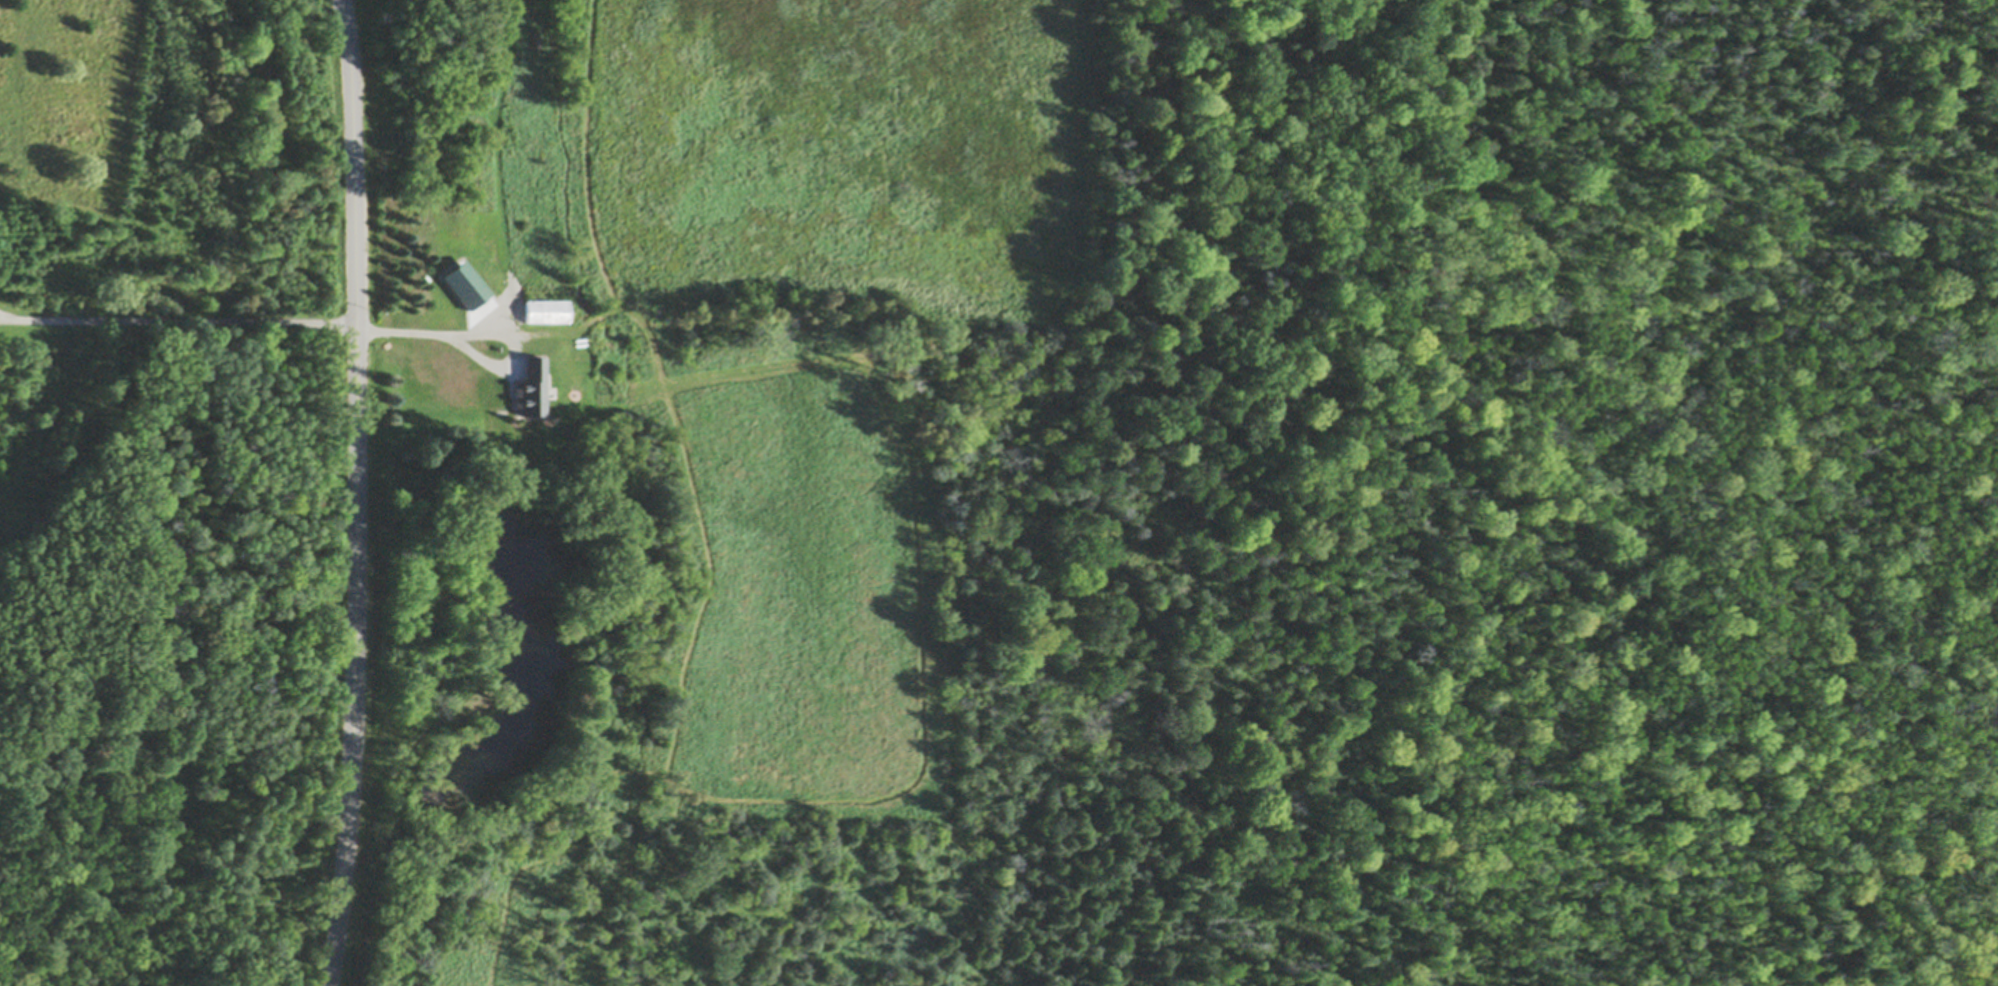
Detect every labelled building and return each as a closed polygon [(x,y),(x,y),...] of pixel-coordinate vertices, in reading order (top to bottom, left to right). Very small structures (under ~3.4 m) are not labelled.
[(526,318),(526,296),(570,297),(570,318),(526,318)] [(546,352),(545,411),(521,410),(521,402),(515,402),(515,375),(525,375),(525,351),(546,352)]
